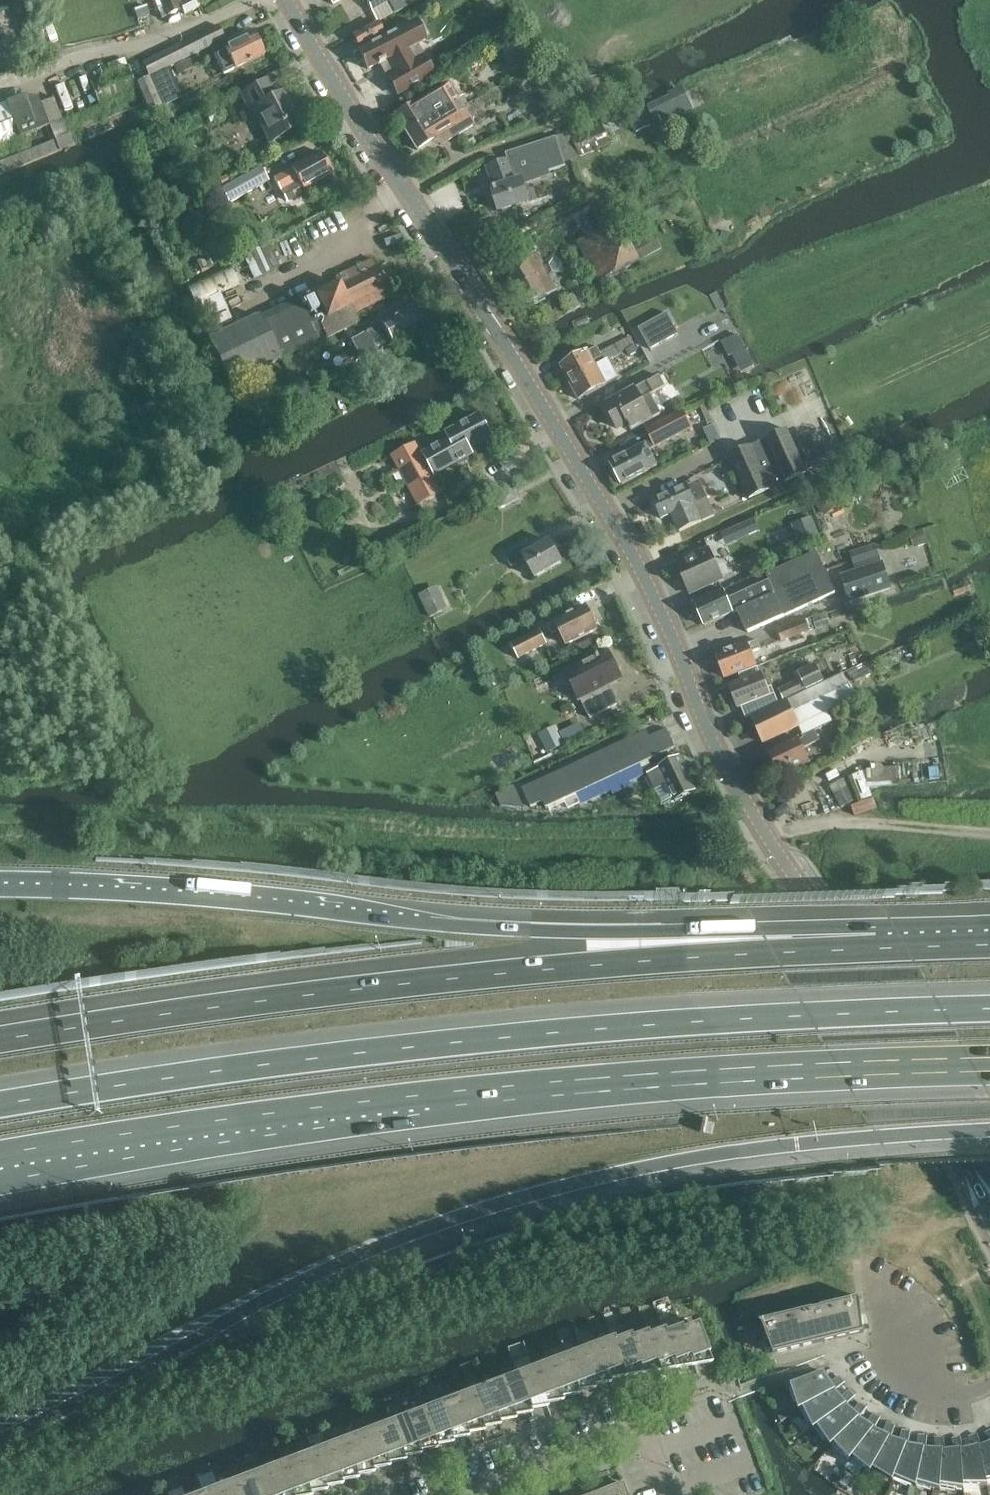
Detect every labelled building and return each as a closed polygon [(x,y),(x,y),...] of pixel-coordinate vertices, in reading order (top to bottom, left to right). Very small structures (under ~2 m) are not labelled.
[(166,16),(181,10),(177,0),(159,0),(166,16)] [(197,8),(193,0),(184,0),(179,3),(184,14),(197,8)] [(372,11),(390,2),(396,14),(425,0),(367,0),(372,11)] [(146,6),(134,10),(137,20),(149,16),(146,6)] [(416,45),(424,41),(415,22),(358,51),(368,70),(377,65),(378,66),(381,65),(398,95),(433,75),(416,45)] [(353,37),(358,46),(383,33),(378,24),(353,37)] [(148,77),(168,67),(209,46),(224,39),(218,26),(142,64),(148,77)] [(520,34),(500,46),(505,56),(525,44),(520,34)] [(224,39),(209,46),(214,55),(223,75),(235,69),(236,69),(264,55),(254,35),(228,48),(224,39)] [(187,59),(172,66),(176,75),(192,67),(187,59)] [(128,70),(90,85),(100,106),(138,91),(143,106),(146,112),(147,112),(161,106),(150,78),(134,84),(128,70)] [(170,70),(152,77),(163,106),(182,98),(181,97),(173,78),(170,70)] [(268,143),(302,124),(297,112),(294,113),(283,92),(275,97),(266,81),(240,95),(249,114),(252,112),(268,143)] [(440,118),(462,105),(448,82),(395,113),(406,132),(438,113),(440,118)] [(693,109),(682,86),(647,105),(653,120),(658,117),(662,124),(693,109)] [(48,127),(54,141),(0,163),(0,166),(3,174),(74,146),(69,135),(67,136),(52,98),(40,104),(38,99),(22,96),(0,105),(0,146),(48,127)] [(448,139),(473,123),(462,105),(440,118),(438,113),(406,132),(416,149),(444,132),(448,139)] [(219,107),(204,114),(208,122),(223,115),(219,107)] [(643,107),(627,115),(635,133),(651,125),(643,107)] [(703,112),(696,115),(700,123),(707,120),(703,112)] [(613,113),(599,119),(602,126),(607,135),(620,129),(613,113)] [(573,138),(581,157),(611,145),(607,135),(602,126),(573,138)] [(473,137),(466,141),(470,149),(477,145),(473,137)] [(551,170),(564,166),(555,140),(508,155),(510,160),(487,167),(495,189),(492,190),(499,212),(529,202),(523,185),(553,175),(551,170)] [(303,190),(331,174),(320,153),(291,168),(292,169),(274,179),(286,201),(304,191),(303,190)] [(268,181),(260,167),(220,188),(228,203),(268,181)] [(224,175),(216,179),(219,185),(227,181),(224,175)] [(169,200),(173,207),(186,201),(182,193),(169,200)] [(600,284),(662,250),(653,234),(632,246),(618,221),(578,243),(600,284)] [(723,231),(720,240),(727,241),(729,233),(723,231)] [(269,244),(242,255),(253,279),(279,268),(269,244)] [(507,269),(527,308),(558,291),(553,282),(558,276),(565,276),(564,263),(554,255),(550,260),(542,261),(537,253),(507,269)] [(206,259),(197,263),(200,271),(210,266),(206,259)] [(300,302),(299,299),(258,317),(257,315),(235,325),(220,292),(238,284),(230,266),(187,287),(196,304),(210,336),(206,338),(228,384),(280,360),(279,358),(318,340),(319,342),(358,323),(353,314),(390,296),(373,260),(335,278),(338,284),(300,302)] [(574,296),(566,300),(572,312),(580,307),(574,296)] [(365,333),(351,341),(363,363),(366,361),(375,377),(385,371),(376,356),(378,355),(374,349),(390,340),(392,344),(428,324),(417,304),(365,333)] [(679,335),(667,314),(639,329),(651,350),(679,335)] [(745,349),(737,334),(721,342),(728,357),(745,349)] [(589,353),(588,352),(561,367),(570,383),(597,368),(598,371),(606,367),(608,370),(622,361),(618,354),(634,345),(629,337),(600,352),(597,348),(589,353)] [(626,351),(630,357),(639,352),(635,346),(626,351)] [(301,351),(281,360),(291,381),(311,371),(301,351)] [(597,368),(570,383),(579,400),(606,385),(598,371),(597,368)] [(654,379),(605,407),(618,429),(628,424),(632,432),(653,421),(652,419),(661,414),(651,395),(666,387),(660,376),(654,379)] [(610,463),(622,485),(658,466),(650,451),(692,428),(683,411),(646,430),(652,441),(610,463)] [(418,442),(392,456),(407,483),(417,502),(419,506),(444,492),(436,477),(474,456),(471,449),(491,438),(480,417),(448,435),(452,441),(425,455),(418,442)] [(786,430),(765,440),(785,484),(806,474),(786,430)] [(750,446),(729,456),(749,500),(785,484),(765,440),(750,446)] [(955,453),(945,458),(952,471),(962,466),(955,453)] [(937,457),(924,459),(925,471),(938,470),(937,457)] [(680,532),(715,516),(699,481),(688,486),(688,485),(653,501),(661,519),(672,514),(680,532)] [(828,491),(815,502),(824,513),(837,502),(828,491)] [(802,548),(822,540),(812,517),(792,525),(802,548)] [(760,531),(754,519),(721,534),(726,546),(760,531)] [(922,531),(913,534),(917,547),(926,544),(922,531)] [(562,563),(550,541),(527,554),(523,546),(505,556),(511,567),(525,559),(536,578),(562,563)] [(857,572),(842,577),(850,602),(890,588),(882,564),(881,564),(875,546),(851,554),(857,572)] [(677,564),(690,595),(723,580),(709,549),(677,564)] [(694,604),(704,627),(738,611),(748,633),(835,593),(826,572),(817,552),(766,575),(769,581),(727,600),(723,591),(694,604)] [(431,617),(448,608),(437,587),(420,595),(431,617)] [(586,607),(548,626),(553,636),(560,632),(567,645),(598,630),(597,627),(598,624),(597,620),(595,618),(591,617),(586,607)] [(811,619),(805,621),(808,630),(814,628),(811,619)] [(805,620),(778,630),(783,642),(809,632),(808,630),(805,621),(805,620)] [(547,645),(540,631),(512,646),(520,659),(547,645)] [(747,644),(717,656),(721,666),(720,669),(722,675),(725,676),(726,679),(738,674),(756,666),(751,653),(761,649),(758,641),(748,645),(747,644)] [(590,719),(619,704),(612,691),(609,692),(607,687),(622,679),(619,672),(620,667),(617,660),(612,658),(608,651),(566,673),(579,700),(581,700),(590,719)] [(853,654),(848,655),(853,667),(858,666),(853,654)] [(844,661),(836,663),(838,669),(846,666),(844,661)] [(866,664),(849,672),(852,679),(853,679),(856,684),(871,676),(866,664)] [(803,681),(779,692),(784,701),(824,682),(816,665),(799,673),(803,681)] [(742,682),(729,687),(738,709),(771,696),(762,674),(760,675),(756,666),(738,674),(742,682)] [(764,744),(799,727),(829,713),(855,701),(843,675),(752,718),(764,744)] [(799,727),(805,740),(800,741),(799,738),(768,753),(773,764),(772,768),(774,773),(779,775),(780,777),(811,763),(804,748),(819,741),(814,731),(833,722),(829,713),(799,727)] [(548,752),(564,743),(556,725),(539,734),(548,752)] [(556,782),(552,775),(521,790),(530,809),(541,803),(544,810),(675,749),(676,749),(666,730),(556,782)] [(675,799),(676,802),(697,792),(680,757),(659,767),(660,769),(647,775),(662,805),(675,799)] [(514,786),(495,795),(495,796),(500,807),(524,809),(514,787),(514,786)] [(865,1333),(865,1331),(864,1331),(860,1301),(863,1300),(862,1299),(822,1308),(823,1309),(813,1311),(813,1310),(761,1323),(761,1324),(764,1324),(775,1354),(865,1333)] [(697,1325),(681,1331),(680,1331),(690,1357),(689,1357),(693,1366),(712,1363),(697,1325)] [(690,1357),(680,1331),(681,1331),(680,1327),(664,1333),(663,1334),(674,1359),(672,1360),(676,1369),(693,1366),(689,1357),(690,1357)] [(674,1359),(663,1334),(664,1333),(663,1330),(648,1336),(646,1337),(657,1362),(655,1363),(659,1372),(676,1369),(672,1360),(674,1359)] [(657,1362),(646,1337),(648,1336),(646,1333),(631,1339),(629,1339),(640,1365),(639,1365),(642,1375),(659,1372),(655,1363),(657,1362)] [(640,1365),(629,1339),(631,1339),(629,1336),(614,1342),(613,1342),(623,1368),(622,1368),(625,1377),(642,1375),(639,1365),(640,1365)] [(623,1368),(613,1342),(614,1342),(612,1339),(596,1345),(610,1383),(611,1383),(610,1380),(625,1377),(622,1368),(623,1368)] [(610,1383),(596,1345),(580,1351),(594,1389),(595,1389),(594,1386),(610,1383)] [(594,1389),(580,1351),(564,1357),(579,1395),(580,1395),(578,1392),(594,1389)] [(579,1395),(564,1357),(548,1363),(563,1401),(562,1398),(579,1395)] [(563,1401),(548,1363),(533,1369),(547,1407),(548,1407),(547,1404),(563,1401)] [(547,1407),(533,1369),(517,1375),(531,1413),(532,1413),(531,1410),(547,1407)] [(802,1410),(833,1389),(835,1391),(844,1383),(839,1377),(831,1384),(824,1373),(824,1372),(803,1382),(800,1376),(784,1382),(788,1391),(790,1390),(794,1403),(798,1402),(801,1411),(802,1410)] [(531,1413),(517,1375),(501,1381),(515,1419),(516,1419),(515,1416),(531,1413)] [(515,1419),(501,1381),(485,1387),(500,1425),(501,1425),(499,1422),(515,1419)] [(500,1425),(485,1387),(470,1393),(484,1431),(485,1431),(484,1428),(500,1425)] [(816,1429),(844,1404),(846,1406),(855,1396),(849,1391),(842,1399),(835,1391),(833,1389),(802,1410),(808,1423),(811,1422),(815,1430),(816,1429)] [(484,1431),(470,1393),(454,1399),(468,1437),(469,1437),(468,1434),(484,1431)] [(468,1437),(454,1399),(438,1404),(453,1443),(454,1443),(452,1440),(468,1437)] [(453,1443),(438,1404),(423,1410),(437,1449),(438,1449),(437,1446),(453,1443)] [(833,1446),(857,1417),(860,1419),(867,1408),(860,1404),(854,1413),(846,1406),(844,1404),(816,1429),(824,1441),(827,1439),(832,1447),(833,1446)] [(437,1449),(423,1410),(406,1417),(421,1455),(420,1452),(437,1449)] [(852,1460),(872,1428),(875,1430),(880,1418),(873,1415),(869,1425),(860,1419),(857,1417),(833,1446),(842,1457),(845,1455),(851,1461),(852,1460)] [(421,1455),(406,1417),(391,1422),(405,1461),(406,1461),(405,1458),(421,1455)] [(405,1461),(391,1422),(375,1429),(389,1467),(390,1467),(389,1463),(405,1461)] [(888,1438),(891,1438),(895,1426),(888,1424),(884,1434),(875,1430),(872,1428),(852,1460),(863,1470),(865,1467),(872,1473),(872,1472),(888,1438)] [(389,1467),(375,1429),(360,1434),(374,1473),(373,1470),(389,1467)] [(905,1445),(908,1445),(910,1433),(903,1431),(901,1442),(891,1438),(888,1438),(872,1472),(884,1480),(886,1477),(894,1482),(894,1481),(905,1445)] [(374,1473),(360,1434),(343,1440),(358,1479),(359,1479),(358,1475),(374,1473)] [(979,1448),(982,1447),(977,1435),(970,1438),(974,1448),(963,1450),(961,1451),(964,1489),(979,1490),(979,1486),(988,1486),(988,1485),(979,1448)] [(924,1449),(926,1449),(927,1437),(919,1436),(919,1447),(908,1445),(905,1445),(894,1481),(907,1487),(909,1484),(917,1488),(917,1487),(924,1449)] [(942,1451),(945,1451),(944,1438),(936,1439),(937,1450),(926,1449),(924,1449),(917,1487),(931,1491),(932,1488),(941,1491),(941,1489),(942,1451)] [(961,1451),(963,1450),(961,1438),(953,1440),(956,1450),(945,1451),(942,1451),(941,1489),(955,1492),(956,1488),(965,1490),(964,1489),(961,1451)] [(358,1479),(343,1440),(328,1446),(342,1485),(343,1485),(342,1481),(358,1479)] [(982,1447),(979,1448),(988,1485),(989,1485),(989,1444),(982,1447)] [(342,1485),(328,1446),(312,1452),(327,1491),(326,1487),(342,1485)] [(312,1452),(296,1458),(310,1494),(311,1494),(310,1493),(327,1491),(312,1452)] [(296,1458),(281,1464),(292,1494),(310,1494),(296,1458)] [(281,1464),(264,1470),(274,1494),(292,1494),(281,1464)] [(264,1470),(249,1476),(256,1494),(274,1494),(264,1470)] [(608,1481),(606,1473),(599,1475),(602,1483),(608,1481)] [(602,1483),(599,1475),(592,1478),(595,1486),(602,1483)] [(249,1476),(233,1482),(238,1494),(256,1494),(249,1476)] [(233,1482),(217,1488),(220,1494),(238,1494),(233,1482)] [(622,1484),(604,1491),(606,1494),(626,1494),(622,1484)] [(572,1485),(565,1488),(568,1494),(570,1494),(575,1493),(572,1485)]
